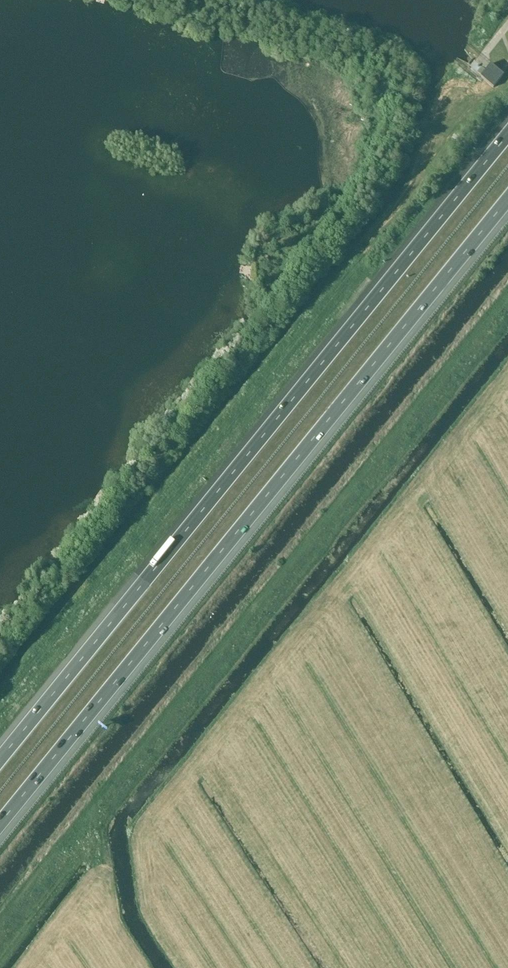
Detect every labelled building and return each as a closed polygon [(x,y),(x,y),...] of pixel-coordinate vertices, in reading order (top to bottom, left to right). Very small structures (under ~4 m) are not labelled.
[(493,88),(503,75),(490,64),(480,77),(483,80),(493,88)]
